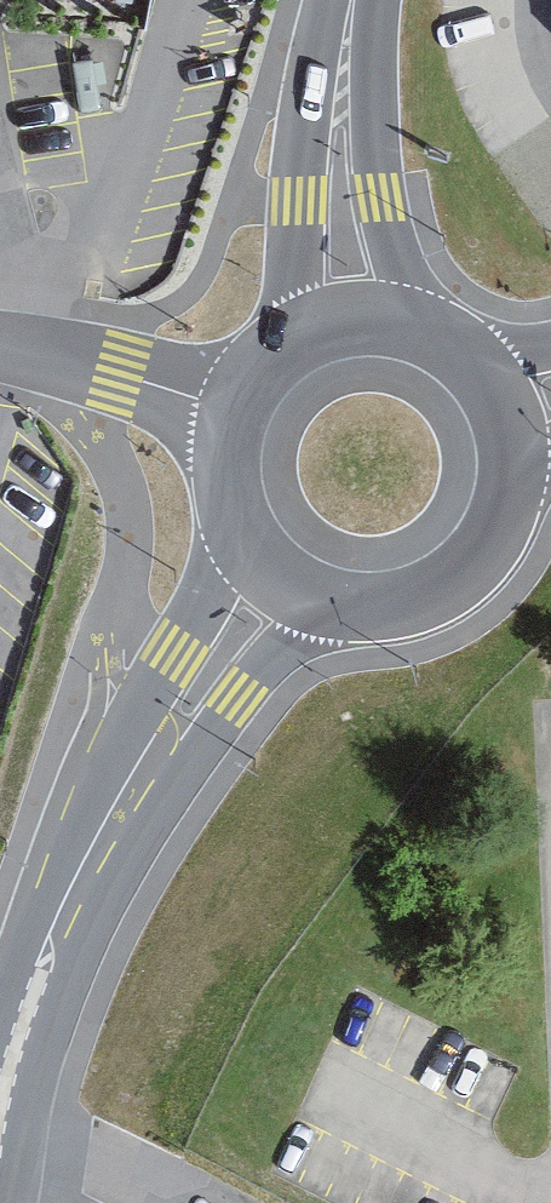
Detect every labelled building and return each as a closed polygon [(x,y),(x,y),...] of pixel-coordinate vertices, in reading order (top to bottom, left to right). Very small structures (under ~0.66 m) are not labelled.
[(56,75),(200,79),(202,0),(57,0),(56,75)]
